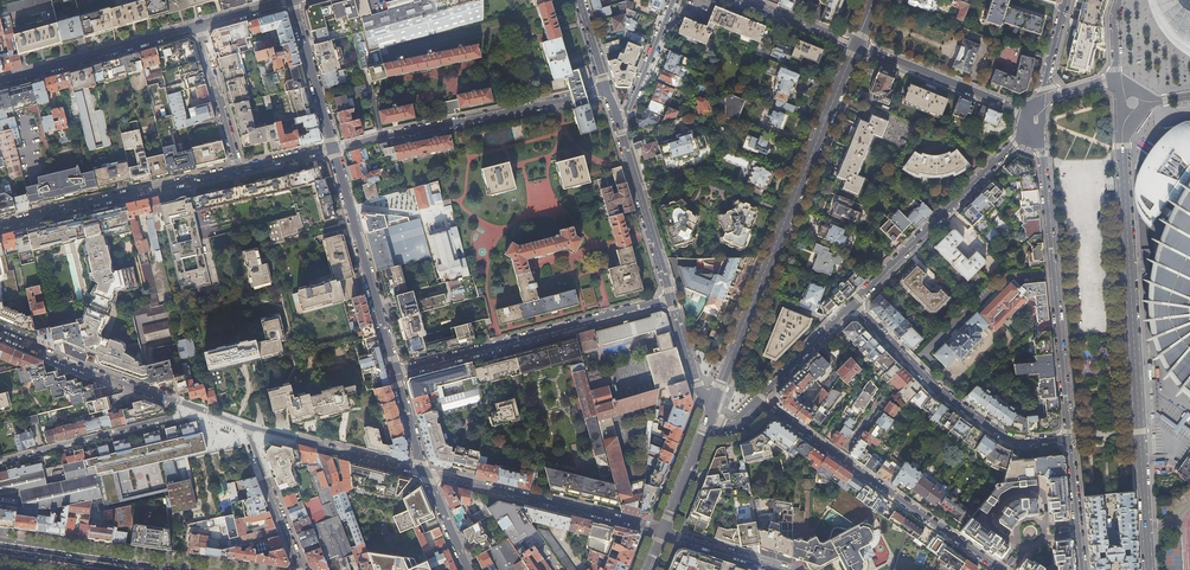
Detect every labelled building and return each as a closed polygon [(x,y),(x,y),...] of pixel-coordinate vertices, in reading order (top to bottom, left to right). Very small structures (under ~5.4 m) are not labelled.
[(16,1),(17,1),(7,3),(8,8),(9,12),(47,0),(20,0),(16,1)] [(110,8),(113,29),(118,27),(149,19),(144,0),(138,0),(115,6),(110,8)] [(149,19),(164,14),(169,13),(166,1),(165,0),(144,0),(149,19)] [(169,13),(189,8),(187,0),(169,0),(166,1),(169,13)] [(222,11),(230,9),(238,7),(245,5),(253,3),(252,0),(219,0),(222,11)] [(305,12),(308,21),(310,32),(316,31),(326,28),(332,26),(332,24),(331,21),(335,20),(330,0),(328,0),(308,6),(305,12)] [(335,20),(345,17),(346,21),(359,18),(354,0),(337,0),(335,0),(334,0),(330,0),(335,20)] [(354,0),(359,18),(362,32),(368,52),(379,50),(483,20),(483,0),(477,0),(434,13),(430,0),(420,0),(421,1),(418,2),(414,4),(413,0),(397,0),(386,3),(386,4),(388,11),(375,15),(371,16),(367,0),(356,0),(354,0)] [(594,11),(602,9),(599,0),(591,0),(594,11)] [(659,12),(664,0),(651,0),(653,1),(651,7),(652,8),(652,9),(659,12)] [(777,5),(791,10),(795,0),(779,0),(777,5)] [(822,4),(826,6),(823,14),(820,22),(832,27),(843,0),(819,0),(822,4)] [(908,5),(925,11),(930,0),(910,0),(908,5)] [(962,22),(969,5),(956,0),(953,0),(950,6),(960,10),(956,19),(962,22)] [(984,22),(999,27),(1000,25),(1001,25),(1002,23),(1040,35),(1044,19),(1006,7),(1008,0),(991,0),(984,22)] [(1109,0),(1081,0),(1085,1),(1080,21),(1104,27),(1108,2),(1109,0)] [(1151,8),(1157,23),(1160,26),(1168,37),(1175,44),(1182,50),(1189,55),(1189,0),(1149,0),(1151,8)] [(553,11),(551,1),(538,5),(548,41),(542,42),(547,59),(553,76),(554,80),(550,81),(552,92),(569,89),(570,90),(582,87),(582,85),(584,84),(586,83),(588,80),(589,78),(589,75),(589,72),(587,65),(577,68),(577,70),(571,71),(569,65),(566,54),(563,45),(560,37),(558,30),(553,11)] [(80,15),(80,16),(108,8),(108,7),(80,15)] [(602,9),(594,11),(592,11),(595,19),(611,15),(608,7),(602,9)] [(755,50),(762,53),(764,48),(766,45),(765,45),(768,36),(769,37),(772,30),(734,15),(714,7),(709,22),(707,27),(683,18),(681,26),(677,33),(686,37),(693,40),(700,42),(705,44),(700,55),(708,59),(715,42),(707,39),(711,29),(713,24),(758,42),(755,50)] [(8,8),(0,10),(0,17),(4,34),(9,55),(13,69),(19,67),(22,66),(19,54),(19,53),(13,54),(13,50),(10,39),(15,38),(14,34),(9,12),(8,8)] [(80,16),(79,16),(84,37),(86,36),(111,29),(113,29),(110,8),(108,8),(80,16)] [(625,31),(626,9),(621,10),(623,15),(611,18),(614,32),(625,31)] [(636,12),(632,11),(626,9),(625,31),(625,34),(625,38),(642,45),(645,36),(633,32),(637,21),(633,20),(636,12)] [(820,22),(823,14),(817,11),(813,19),(820,22)] [(283,12),(258,19),(261,32),(262,33),(276,30),(277,36),(276,36),(277,38),(278,38),(280,46),(294,42),(291,29),(287,14),(285,13),(283,12)] [(57,23),(62,43),(84,37),(79,16),(78,17),(69,19),(67,20),(58,22),(57,23)] [(362,32),(359,18),(346,21),(345,17),(335,20),(336,23),(332,24),(332,26),(348,22),(351,35),(362,32)] [(258,19),(246,22),(250,35),(261,32),(258,19)] [(1105,42),(1104,27),(1080,21),(1068,69),(1081,72),(1082,68),(1089,70),(1095,43),(1103,43),(1103,42),(1105,42)] [(214,31),(210,37),(224,85),(229,105),(233,104),(248,100),(251,100),(238,53),(254,49),(250,35),(246,22),(214,31)] [(326,28),(330,41),(334,40),(351,35),(348,22),(332,26),(326,28)] [(19,53),(19,54),(22,54),(29,52),(34,50),(47,47),(51,46),(59,44),(62,43),(57,23),(52,24),(14,34),(15,38),(18,49),(19,53)] [(1076,28),(1071,27),(1059,71),(1065,72),(1066,69),(1076,28)] [(319,44),(330,41),(326,28),(316,31),(319,44)] [(111,29),(86,36),(86,37),(112,30),(111,29)] [(368,52),(362,32),(351,35),(360,67),(360,69),(363,69),(368,67),(368,68),(367,68),(367,70),(368,70),(371,81),(387,77),(383,64),(379,50),(368,52)] [(625,38),(625,34),(611,38),(612,42),(620,40),(625,38)] [(263,38),(264,41),(266,50),(273,48),(276,47),(276,45),(272,46),(270,39),(269,40),(268,37),(263,38)] [(187,39),(156,48),(158,58),(170,55),(171,58),(173,59),(175,58),(176,57),(175,56),(177,56),(179,62),(178,62),(179,67),(199,62),(193,42),(187,39)] [(620,40),(612,42),(603,45),(605,53),(621,49),(619,43),(621,43),(620,40)] [(793,51),(790,57),(798,60),(799,56),(815,63),(818,55),(820,56),(823,51),(797,40),(796,41),(793,51)] [(955,59),(952,67),(969,74),(972,66),(971,65),(975,54),(976,54),(980,46),(963,40),(960,46),(955,59)] [(257,43),(260,51),(266,50),(264,41),(257,43)] [(330,41),(319,44),(314,45),(316,51),(318,58),(319,62),(321,69),(322,74),(322,75),(336,72),(338,69),(338,66),(340,66),(339,62),(342,61),(342,60),(338,48),(336,48),(335,44),(332,45),(331,42),(330,41)] [(260,51),(255,53),(257,61),(271,58),(273,66),(274,72),(283,69),(280,59),(286,58),(289,68),(301,65),(299,58),(297,52),(294,42),(280,46),(281,51),(280,51),(280,52),(280,53),(275,54),(273,48),(266,50),(260,51)] [(616,87),(617,87),(627,88),(628,88),(629,87),(636,68),(633,67),(638,53),(639,53),(640,53),(641,50),(641,49),(640,48),(628,43),(624,50),(623,50),(621,54),(619,53),(616,60),(615,60),(608,62),(615,86),(616,87)] [(784,47),(775,43),(772,50),(770,56),(768,59),(786,67),(790,57),(793,51),(788,49),(784,47)] [(398,61),(383,64),(387,77),(481,57),(478,44),(463,47),(463,46),(458,47),(458,48),(435,53),(434,52),(427,53),(428,54),(403,60),(403,59),(398,60),(398,61)] [(147,50),(139,52),(143,69),(145,81),(163,76),(162,72),(161,71),(149,74),(148,69),(146,69),(146,67),(150,66),(150,65),(149,63),(152,62),(152,65),(153,66),(160,64),(158,58),(156,48),(152,49),(147,50)] [(680,56),(669,51),(665,59),(666,59),(663,69),(677,75),(681,67),(676,65),(680,56)] [(133,54),(121,57),(125,74),(131,72),(138,70),(143,69),(139,52),(133,54)] [(4,71),(10,69),(13,69),(9,55),(2,57),(2,56),(0,56),(0,57),(4,71)] [(1027,90),(1033,59),(1021,56),(1016,78),(995,70),(990,82),(1019,93),(1027,90)] [(101,63),(91,66),(95,82),(101,80),(104,80),(105,83),(126,77),(125,74),(121,57),(113,60),(101,63)] [(786,67),(768,59),(766,66),(765,65),(763,72),(770,76),(766,88),(773,91),(776,92),(773,99),(776,100),(774,106),(776,106),(784,110),(793,113),(793,111),(796,112),(797,108),(785,103),(789,92),(791,93),(793,93),(797,83),(796,83),(799,75),(790,72),(792,69),(786,67)] [(203,73),(201,66),(200,66),(199,62),(179,67),(179,68),(178,69),(180,74),(177,75),(177,77),(174,82),(169,83),(171,91),(174,90),(175,93),(180,92),(195,88),(205,85),(204,81),(205,80),(203,73)] [(266,74),(261,75),(267,96),(269,96),(277,94),(303,88),(307,87),(304,78),(301,65),(289,68),(283,69),(274,72),(266,74)] [(84,134),(85,137),(88,151),(96,149),(95,146),(82,91),(79,92),(79,88),(88,85),(89,89),(97,87),(95,82),(91,66),(82,68),(80,69),(69,72),(75,99),(78,110),(80,116),(81,121),(84,134)] [(896,72),(881,66),(870,94),(874,95),(872,100),(888,106),(892,96),(889,94),(890,92),(891,92),(891,91),(889,90),(891,86),(890,86),(896,72)] [(656,68),(654,72),(661,75),(659,79),(666,82),(665,83),(672,86),(675,79),(679,81),(679,82),(683,83),(684,79),(656,68)] [(346,82),(343,70),(336,72),(337,75),(338,75),(339,80),(340,84),(346,82)] [(62,74),(55,76),(58,90),(69,87),(72,99),(75,99),(69,72),(62,74)] [(339,80),(338,75),(337,75),(336,72),(322,75),(326,88),(340,85),(339,80)] [(47,78),(43,79),(46,91),(49,90),(50,93),(55,91),(57,96),(60,95),(58,90),(55,76),(47,78)] [(37,103),(38,103),(39,103),(46,102),(47,101),(49,100),(46,92),(46,91),(43,79),(35,81),(31,82),(34,96),(35,96),(37,103)] [(19,86),(7,89),(11,106),(12,111),(29,106),(37,104),(37,103),(35,96),(34,96),(31,82),(19,86)] [(147,86),(154,116),(156,124),(163,155),(169,176),(174,175),(176,174),(176,172),(179,171),(180,173),(183,172),(186,171),(190,170),(195,169),(195,166),(191,150),(185,151),(176,153),(174,144),(172,145),(169,132),(176,130),(175,130),(172,115),(166,116),(164,106),(170,105),(167,95),(165,87),(159,88),(158,83),(147,86)] [(657,83),(654,91),(667,96),(668,92),(671,93),(672,89),(657,83)] [(208,96),(205,85),(195,88),(198,99),(208,96)] [(937,96),(919,89),(918,88),(911,86),(909,85),(908,88),(907,87),(906,90),(907,90),(903,101),(940,116),(946,100),(944,99),(938,97),(937,96)] [(921,85),(919,89),(937,96),(938,92),(921,85)] [(588,104),(582,87),(570,90),(575,108),(588,104)] [(303,88),(277,94),(283,115),(296,112),(298,118),(311,115),(303,88)] [(456,95),(457,99),(459,108),(492,101),(490,88),(475,91),(475,90),(470,91),(471,92),(456,95)] [(11,106),(7,89),(0,91),(0,109),(11,106)] [(667,96),(654,91),(651,99),(666,105),(667,101),(665,100),(667,96)] [(175,93),(167,95),(170,105),(172,115),(175,130),(186,127),(215,119),(210,103),(188,109),(189,113),(185,114),(180,92),(175,93)] [(744,101),(731,95),(725,98),(725,118),(736,122),(744,101)] [(269,96),(267,96),(263,97),(266,110),(272,109),(269,96)] [(346,99),(345,96),(334,98),(338,113),(346,111),(345,107),(353,105),(352,98),(346,99)] [(971,102),(959,97),(952,115),(963,119),(964,115),(965,115),(971,102)] [(698,106),(696,107),(698,114),(710,111),(707,101),(705,101),(704,99),(701,100),(700,98),(696,99),(698,106)] [(269,141),(272,153),(275,152),(281,150),(275,123),(273,123),(274,124),(255,129),(248,100),(233,104),(244,147),(269,141)] [(446,115),(455,113),(454,109),(453,100),(443,102),(446,115)] [(658,113),(659,114),(661,109),(662,110),(663,107),(665,108),(666,106),(650,100),(647,109),(658,113)] [(393,108),(379,111),(382,124),(414,117),(412,104),(397,107),(397,106),(393,107),(393,108)] [(588,104),(575,108),(572,109),(579,135),(596,130),(590,111),(597,109),(596,107),(595,104),(589,105),(588,104)] [(889,108),(881,105),(879,110),(887,113),(889,108)] [(11,129),(16,149),(22,147),(12,111),(11,106),(0,109),(0,132),(11,129)] [(769,118),(767,123),(772,125),(772,126),(778,129),(784,114),(782,113),(784,110),(776,106),(774,111),(772,111),(770,115),(769,115),(768,116),(768,117),(768,118),(769,118)] [(988,109),(982,106),(976,120),(977,120),(976,122),(982,124),(983,121),(988,109)] [(56,130),(67,127),(63,111),(63,108),(62,107),(51,110),(52,114),(55,128),(56,130)] [(666,112),(664,116),(662,120),(669,118),(669,117),(672,117),(676,116),(678,111),(668,107),(666,112)] [(647,109),(645,108),(641,117),(640,117),(639,117),(638,117),(637,118),(637,119),(636,120),(637,121),(637,122),(638,123),(637,126),(638,127),(657,122),(656,118),(658,113),(647,109)] [(105,122),(102,109),(94,111),(102,144),(103,147),(111,145),(106,126),(105,122)] [(338,113),(337,113),(340,124),(359,119),(359,117),(354,118),(351,119),(349,113),(354,111),(353,109),(346,111),(338,113)] [(996,126),(1001,114),(988,109),(983,121),(996,126)] [(52,114),(40,117),(43,131),(55,128),(52,114)] [(314,114),(311,115),(298,118),(294,119),(300,146),(310,144),(318,142),(320,140),(321,137),(316,121),(314,114)] [(787,116),(784,114),(778,128),(781,130),(787,116)] [(859,120),(836,178),(844,181),(841,189),(857,196),(864,179),(857,176),(873,135),(882,139),(888,122),(871,115),(867,123),(859,120)] [(154,116),(137,121),(139,129),(156,124),(154,116)] [(280,122),(275,123),(281,150),(290,148),(300,146),(294,119),(284,121),(286,128),(290,127),(293,130),(293,132),(292,134),(285,135),(283,134),(280,122)] [(359,119),(340,124),(342,132),(344,140),(377,131),(377,130),(376,129),(363,132),(362,129),(357,130),(357,131),(355,131),(353,131),(353,129),(354,128),(356,127),(356,128),(361,126),(359,119)] [(1138,199),(1141,201),(1143,200),(1146,200),(1149,199),(1152,197),(1154,196),(1156,194),(1189,147),(1189,124),(1183,127),(1179,130),(1176,132),(1170,138),(1167,140),(1164,144),(1163,149),(1160,153),(1160,154),(1157,158),(1155,160),(1152,163),(1149,164),(1146,169),(1145,171),(1141,179),(1140,183),(1138,191),(1138,195),(1138,199)] [(59,131),(61,139),(64,139),(62,132),(67,130),(70,141),(71,141),(67,127),(56,130),(56,132),(59,131)] [(2,157),(4,163),(8,180),(14,179),(20,177),(23,177),(16,149),(11,129),(0,132),(0,148),(2,157)] [(132,182),(133,185),(141,183),(151,180),(146,159),(143,148),(142,144),(141,137),(139,129),(120,134),(124,150),(125,151),(134,148),(138,166),(129,168),(131,180),(132,182)] [(658,145),(662,159),(669,157),(670,159),(676,157),(677,159),(692,155),(693,158),(698,157),(696,150),(705,147),(703,140),(701,140),(699,134),(692,137),(691,135),(693,134),(692,130),(687,132),(688,134),(681,136),(680,134),(676,135),(677,139),(672,141),(671,139),(665,141),(666,143),(658,145)] [(188,138),(187,135),(182,131),(178,137),(180,137),(181,138),(182,140),(188,138)] [(406,144),(393,147),(395,154),(396,160),(423,154),(423,155),(425,155),(425,154),(453,148),(450,134),(437,137),(435,137),(433,138),(410,143),(410,142),(408,143),(406,143),(406,144)] [(141,137),(142,144),(154,141),(153,135),(141,137)] [(759,136),(758,139),(747,135),(741,148),(751,152),(751,151),(757,154),(758,152),(766,155),(767,153),(768,153),(769,153),(770,151),(769,150),(768,149),(769,147),(766,146),(768,140),(759,136)] [(662,159),(658,145),(657,142),(646,145),(644,140),(641,141),(640,138),(632,140),(639,164),(643,163),(642,160),(656,156),(657,160),(662,159)] [(975,140),(972,147),(978,149),(981,142),(975,140)] [(191,149),(191,150),(195,166),(222,160),(226,159),(221,141),(191,149)] [(382,143),(377,145),(381,158),(386,156),(395,154),(393,147),(388,148),(386,142),(382,143)] [(362,152),(362,149),(348,153),(352,166),(360,164),(364,162),(361,152),(362,152)] [(914,153),(903,170),(906,172),(910,174),(914,176),(919,178),(919,176),(923,176),(928,177),(932,177),(936,177),(940,177),(944,176),(948,175),(952,173),(953,176),(958,173),(963,170),(968,166),(955,151),(952,153),(948,155),(947,153),(945,154),(942,155),(939,156),(936,156),(933,157),(930,157),(927,156),(925,155),(922,155),(921,157),(917,155),(914,153)] [(146,159),(151,180),(160,178),(167,177),(169,176),(163,155),(161,155),(146,159)] [(692,155),(677,159),(678,163),(693,158),(692,155)] [(623,175),(621,167),(611,170),(612,176),(589,183),(586,169),(582,156),(559,162),(559,160),(554,161),(562,190),(589,183),(591,192),(600,189),(610,187),(615,185),(626,183),(623,175)] [(0,157),(0,216),(3,216),(15,213),(17,212),(8,180),(4,163),(2,157),(0,157)] [(285,175),(289,189),(313,183),(324,221),(335,218),(331,204),(332,203),(330,196),(336,194),(336,191),(330,169),(328,163),(322,159),(316,161),(317,166),(313,168),(312,168),(308,169),(300,171),(296,172),(285,175)] [(127,160),(93,169),(97,187),(114,183),(116,183),(120,182),(122,182),(131,180),(129,168),(127,160)] [(195,166),(195,169),(211,165),(223,162),(222,160),(195,166)] [(1014,160),(1004,170),(1011,176),(1014,173),(1015,174),(1017,176),(1018,177),(1019,177),(1031,175),(1034,175),(1034,168),(1028,168),(1027,166),(1025,166),(1025,165),(1024,164),(1023,163),(1022,163),(1021,163),(1020,163),(1019,163),(1018,164),(1014,160)] [(758,163),(752,161),(748,168),(753,170),(750,177),(747,175),(745,181),(749,182),(748,185),(753,187),(751,192),(760,196),(762,190),(766,192),(773,173),(770,172),(770,171),(757,166),(758,163)] [(38,184),(25,187),(27,194),(29,204),(42,201),(88,190),(97,187),(93,169),(81,172),(79,163),(77,163),(78,167),(62,172),(37,178),(38,184)] [(507,163),(480,170),(486,193),(485,193),(486,197),(487,196),(488,197),(514,190),(510,175),(507,163)] [(352,166),(347,167),(351,181),(363,178),(363,176),(363,175),(361,167),(362,167),(361,165),(360,165),(360,164),(352,166)] [(380,181),(378,176),(380,175),(378,170),(369,172),(369,174),(363,176),(363,178),(363,180),(365,185),(374,182),(380,181)] [(642,176),(647,190),(655,188),(654,182),(649,183),(647,174),(642,176)] [(193,196),(189,197),(193,211),(241,201),(289,189),(285,175),(280,176),(275,178),(270,179),(254,182),(246,184),(243,185),(231,187),(226,189),(217,191),(204,194),(200,195),(193,196)] [(1020,187),(1020,191),(1021,191),(1036,190),(1035,184),(1035,183),(1034,182),(1033,182),(1032,182),(1031,175),(1019,177),(1019,181),(1018,181),(1019,187),(1020,187)] [(14,179),(8,180),(17,212),(24,210),(31,209),(29,204),(27,194),(16,197),(17,195),(16,191),(17,191),(14,179)] [(378,198),(374,182),(365,185),(362,186),(366,201),(375,199),(378,198)] [(430,184),(413,188),(416,200),(419,209),(433,205),(432,202),(442,200),(437,182),(430,184)] [(634,210),(626,183),(615,185),(617,190),(615,190),(616,194),(615,194),(614,195),(612,194),(610,187),(600,189),(608,217),(619,214),(616,204),(617,204),(617,202),(619,201),(620,207),(622,207),(624,213),(634,210)] [(980,194),(991,205),(1002,194),(999,191),(991,184),(988,186),(980,194)] [(999,191),(1002,194),(1006,199),(1012,193),(1005,185),(999,191)] [(686,195),(684,187),(655,195),(658,204),(686,195)] [(1019,201),(1020,206),(1037,205),(1036,190),(1021,191),(1022,201),(1019,201)] [(1184,201),(1177,214),(1174,221),(1171,226),(1168,232),(1164,244),(1162,250),(1158,264),(1156,269),(1154,277),(1153,285),(1153,291),(1152,302),(1152,311),(1153,320),(1153,324),(1154,331),(1156,338),(1159,347),(1163,357),(1165,363),(1168,368),(1171,373),(1173,376),(1178,383),(1184,389),(1187,392),(1189,394),(1189,192),(1184,201)] [(977,197),(970,204),(981,215),(991,205),(980,194),(977,197)] [(175,199),(175,200),(169,202),(159,204),(161,212),(172,257),(181,291),(186,290),(187,293),(189,293),(188,290),(211,284),(202,248),(193,211),(189,197),(186,198),(185,195),(179,196),(179,198),(177,198),(177,199),(175,199)] [(852,202),(839,196),(836,202),(834,203),(832,207),(833,209),(831,216),(840,219),(842,214),(846,216),(845,218),(852,221),(853,221),(856,220),(857,218),(857,219),(859,213),(850,209),(853,202),(852,202)] [(151,198),(148,199),(155,231),(160,230),(158,222),(159,221),(157,213),(161,212),(159,204),(158,197),(151,198)] [(134,202),(125,204),(132,231),(137,255),(144,253),(148,252),(148,254),(150,254),(146,239),(141,240),(140,233),(140,234),(137,221),(135,221),(133,215),(145,213),(146,216),(146,215),(147,220),(145,220),(150,241),(151,241),(157,240),(155,231),(148,199),(138,201),(134,202)] [(450,200),(443,202),(445,210),(452,208),(450,200)] [(695,223),(693,222),(696,216),(691,214),(691,212),(687,210),(686,211),(685,210),(686,209),(684,208),(683,207),(686,204),(682,200),(679,201),(674,202),(673,201),(669,203),(668,204),(661,206),(660,212),(661,213),(665,225),(664,226),(666,227),(668,227),(669,228),(666,229),(666,231),(667,232),(671,244),(670,245),(674,249),(676,248),(681,247),(683,248),(687,247),(687,245),(693,243),(691,237),(690,237),(689,234),(695,223)] [(718,219),(719,221),(724,219),(724,217),(736,211),(737,208),(736,208),(738,202),(737,201),(732,204),(734,207),(733,210),(723,215),(722,214),(718,219)] [(749,206),(749,204),(745,203),(744,204),(738,202),(736,208),(737,208),(736,211),(724,217),(724,219),(719,221),(721,226),(720,227),(722,231),(723,231),(724,232),(725,235),(726,236),(725,237),(722,243),(727,245),(727,247),(731,248),(733,247),(738,249),(740,250),(745,247),(744,246),(749,234),(750,233),(750,231),(747,230),(748,229),(750,229),(752,228),(751,227),(756,215),(757,215),(756,209),(749,206)] [(932,213),(921,203),(914,210),(913,209),(905,217),(911,223),(916,228),(927,218),(932,213)] [(72,242),(75,241),(76,239),(77,239),(78,239),(84,238),(86,239),(86,241),(85,242),(82,247),(91,279),(96,282),(95,284),(93,286),(91,290),(89,294),(94,296),(89,309),(84,307),(83,310),(82,314),(82,315),(80,319),(78,320),(78,321),(50,328),(54,344),(59,343),(65,342),(87,351),(87,353),(65,343),(63,343),(65,354),(82,361),(85,362),(88,355),(88,354),(95,357),(94,354),(97,355),(97,358),(98,359),(98,361),(99,362),(100,363),(102,364),(102,365),(103,366),(104,366),(104,367),(105,367),(123,374),(139,380),(139,379),(139,378),(143,379),(148,378),(145,365),(142,352),(141,352),(139,341),(126,345),(125,344),(124,342),(123,341),(115,338),(114,340),(110,338),(109,340),(102,337),(98,330),(101,331),(102,328),(106,324),(107,322),(109,318),(106,316),(112,303),(115,296),(116,294),(117,290),(118,290),(120,290),(140,285),(135,266),(114,271),(112,270),(110,263),(104,238),(103,237),(102,235),(104,233),(109,231),(115,235),(132,231),(125,204),(108,208),(107,206),(92,210),(92,212),(81,215),(80,213),(75,215),(70,217),(62,219),(50,222),(45,222),(40,223),(40,224),(37,225),(27,228),(32,250),(32,252),(43,250),(55,246),(60,244),(60,245),(72,242)] [(297,204),(293,205),(296,216),(278,220),(283,238),(303,232),(303,230),(309,228),(303,208),(298,209),(297,204)] [(965,209),(959,215),(971,227),(982,216),(981,215),(970,204),(965,209)] [(1037,205),(1020,206),(1023,209),(1024,212),(1020,216),(1020,217),(1019,218),(1020,220),(1020,221),(1023,224),(1026,220),(1039,219),(1037,205)] [(891,211),(886,217),(894,225),(901,232),(911,223),(905,217),(898,210),(894,214),(891,211)] [(367,215),(364,218),(362,219),(366,234),(388,228),(385,215),(365,213),(367,215)] [(621,213),(619,214),(608,217),(615,240),(617,248),(618,249),(615,249),(620,266),(619,266),(608,269),(615,296),(642,289),(639,276),(635,261),(632,251),(630,245),(628,236),(627,231),(629,231),(628,229),(628,227),(626,228),(625,226),(623,220),(621,213)] [(408,218),(385,215),(388,228),(409,222),(408,218)] [(698,217),(696,216),(693,222),(695,223),(689,234),(690,237),(691,237),(693,243),(695,243),(696,237),(692,236),(691,234),(697,223),(698,223),(698,217)] [(398,266),(430,257),(422,228),(419,219),(409,222),(388,228),(366,234),(371,253),(376,272),(381,271),(398,266)] [(1023,239),(1026,242),(1033,235),(1040,234),(1039,219),(1026,220),(1023,224),(1020,227),(1021,236),(1022,237),(1023,239)] [(283,238),(278,220),(266,223),(272,245),(284,242),(283,238)] [(839,224),(832,221),(831,225),(830,224),(828,229),(821,226),(817,237),(829,242),(829,243),(842,248),(846,237),(842,236),(844,230),(838,227),(839,224)] [(904,235),(901,232),(894,225),(886,232),(891,237),(892,236),(893,235),(896,238),(898,240),(904,235)] [(456,272),(460,271),(462,277),(469,275),(456,226),(451,228),(449,228),(449,230),(439,233),(429,236),(440,277),(445,275),(445,277),(449,279),(454,278),(456,274),(456,272)] [(523,302),(495,310),(499,325),(578,304),(574,289),(538,299),(530,271),(529,272),(526,259),(567,247),(574,251),(581,239),(574,235),(572,226),(559,230),(560,235),(518,246),(511,242),(505,255),(511,258),(523,302)] [(14,231),(13,231),(16,246),(18,252),(18,254),(32,250),(27,228),(20,230),(14,231)] [(955,247),(964,239),(956,231),(955,231),(954,230),(953,230),(951,230),(950,231),(933,247),(939,253),(939,254),(961,275),(967,281),(984,265),(984,264),(985,263),(985,261),(985,260),(984,259),(976,251),(967,259),(955,247)] [(0,235),(0,238),(3,249),(5,249),(16,246),(13,231),(7,233),(0,235)] [(341,235),(352,277),(354,276),(343,234),(341,235)] [(1033,235),(1026,242),(1030,247),(1031,252),(1028,252),(1029,263),(1043,261),(1040,234),(1033,235)] [(352,299),(357,297),(356,293),(355,291),(355,288),(354,285),(353,282),(352,277),(341,235),(325,239),(335,280),(333,280),(297,290),(298,292),(291,294),(298,314),(343,301),(352,299)] [(4,325),(4,326),(5,326),(5,327),(9,329),(11,329),(12,329),(12,330),(18,333),(19,332),(19,333),(25,336),(26,335),(27,334),(32,336),(37,339),(34,324),(33,320),(32,316),(28,299),(21,300),(24,313),(22,314),(22,312),(19,313),(17,312),(17,310),(15,311),(14,309),(12,310),(10,309),(9,307),(7,307),(7,306),(5,306),(3,306),(2,301),(19,297),(13,269),(8,270),(4,255),(3,249),(0,238),(0,323),(4,325)] [(323,240),(333,280),(335,280),(325,239),(323,240)] [(158,261),(162,260),(157,240),(151,241),(154,251),(155,251),(158,261)] [(887,248),(884,250),(889,255),(896,248),(890,243),(886,247),(887,248)] [(834,252),(816,244),(815,245),(814,246),(813,247),(813,248),(813,249),(813,250),(813,252),(818,254),(812,269),(813,269),(814,271),(816,271),(818,272),(820,272),(821,272),(829,275),(832,269),(831,268),(833,263),(837,265),(842,260),(834,252)] [(257,247),(243,251),(246,266),(247,266),(248,271),(248,272),(251,287),(272,281),(267,263),(261,264),(258,254),(259,253),(257,247)] [(32,250),(18,254),(21,265),(35,262),(34,258),(32,252),(32,250)] [(32,252),(34,258),(44,255),(43,250),(32,252)] [(144,253),(137,255),(138,256),(150,305),(150,308),(159,306),(146,255),(144,256),(144,253)] [(678,266),(685,289),(689,291),(702,296),(699,304),(719,312),(740,258),(729,259),(723,274),(721,273),(720,276),(695,274),(695,267),(678,266)] [(1043,261),(1029,263),(1029,270),(1042,269),(1044,268),(1043,261)] [(35,262),(21,265),(26,288),(40,285),(35,262)] [(899,282),(899,283),(900,283),(931,315),(932,315),(933,315),(934,315),(950,298),(940,287),(935,292),(931,293),(922,283),(922,279),(927,275),(916,264),(900,281),(899,282)] [(398,266),(381,271),(381,272),(388,296),(388,297),(405,292),(398,266)] [(385,297),(388,296),(381,272),(379,272),(382,285),(385,297)] [(864,281),(855,272),(847,281),(855,290),(860,285),(864,281)] [(472,275),(469,275),(462,277),(445,282),(448,293),(448,294),(444,295),(444,294),(444,293),(417,301),(418,302),(416,303),(412,291),(405,292),(388,297),(390,303),(390,305),(392,305),(393,306),(394,306),(396,305),(396,308),(397,310),(396,311),(396,312),(396,313),(396,314),(397,315),(398,316),(399,318),(419,313),(478,297),(472,275)] [(847,281),(846,281),(844,284),(843,283),(842,283),(841,283),(840,283),(839,284),(839,285),(839,286),(836,288),(846,298),(851,294),(855,290),(847,281)] [(1041,320),(1047,320),(1044,282),(1023,284),(1021,284),(1020,285),(1018,286),(1017,285),(1015,287),(1010,282),(978,314),(976,312),(965,323),(968,326),(948,346),(945,343),(933,355),(946,368),(957,357),(962,362),(983,340),(978,335),(989,324),(991,326),(989,329),(993,333),(1013,313),(1015,315),(1029,301),(1027,299),(1030,296),(1033,296),(1036,322),(1038,323),(1041,320)] [(798,305),(814,312),(816,308),(818,309),(820,305),(817,304),(823,288),(810,283),(807,289),(804,288),(798,305)] [(26,289),(28,299),(32,316),(46,312),(44,302),(36,304),(34,296),(32,294),(31,293),(31,292),(32,292),(33,292),(34,293),(34,295),(42,293),(40,285),(26,288),(26,289)] [(593,287),(582,290),(586,308),(597,305),(593,287)] [(829,299),(837,307),(844,301),(846,298),(836,288),(827,297),(829,299)] [(373,324),(365,295),(357,297),(352,299),(355,309),(353,309),(354,312),(355,311),(360,328),(373,324)] [(875,312),(878,316),(889,305),(879,295),(870,303),(870,308),(875,312)] [(822,311),(823,315),(828,317),(833,312),(837,307),(829,299),(827,301),(825,299),(821,303),(822,304),(820,305),(820,308),(822,310),(822,311)] [(150,308),(150,305),(131,309),(133,317),(147,314),(147,317),(169,312),(167,304),(159,306),(150,308)] [(889,305),(878,316),(881,319),(885,323),(898,311),(895,308),(894,309),(889,305)] [(783,309),(765,354),(775,359),(777,354),(779,355),(781,351),(783,351),(785,347),(787,348),(788,343),(790,344),(794,335),(798,336),(800,332),(802,332),(803,328),(805,329),(809,319),(783,309)] [(595,333),(598,346),(655,331),(660,352),(646,356),(655,389),(658,388),(667,386),(685,380),(674,343),(672,343),(669,332),(671,332),(665,314),(661,311),(655,313),(651,314),(651,317),(629,323),(629,320),(605,327),(599,329),(600,332),(595,333)] [(898,311),(885,323),(890,327),(893,330),(904,319),(900,315),(901,314),(898,311)] [(38,319),(39,323),(40,328),(43,327),(43,329),(50,327),(50,326),(46,312),(32,316),(33,320),(38,319)] [(425,335),(419,313),(399,318),(399,319),(405,340),(425,335)] [(699,315),(692,329),(701,333),(708,320),(699,315)] [(266,340),(257,342),(259,354),(260,357),(283,351),(281,342),(286,341),(281,316),(262,320),(266,340)] [(904,319),(893,330),(897,334),(900,338),(910,327),(912,326),(912,325),(909,322),(908,323),(904,319)] [(170,337),(175,335),(171,320),(142,327),(144,335),(169,329),(170,337)] [(1038,332),(1047,331),(1048,331),(1047,320),(1041,320),(1038,323),(1037,325),(1038,332)] [(843,331),(853,341),(864,330),(860,326),(857,322),(851,322),(843,331)] [(34,324),(37,339),(38,342),(47,346),(55,350),(54,345),(54,344),(50,328),(50,327),(43,329),(41,329),(40,328),(39,323),(34,324)] [(470,323),(450,329),(451,329),(453,336),(445,338),(445,337),(444,337),(443,336),(442,336),(437,338),(436,339),(436,340),(436,341),(427,343),(425,336),(426,336),(425,335),(405,340),(407,348),(409,356),(412,355),(413,355),(413,356),(414,358),(415,358),(416,358),(417,357),(418,357),(418,356),(418,355),(421,355),(421,357),(425,356),(424,354),(426,354),(427,354),(432,352),(434,352),(435,351),(436,353),(439,352),(449,350),(449,348),(451,347),(452,347),(457,346),(459,345),(460,345),(460,347),(464,346),(463,343),(466,343),(467,344),(468,344),(469,344),(470,344),(470,343),(470,342),(470,341),(470,340),(471,340),(474,339),(470,323)] [(376,335),(373,324),(360,328),(361,332),(359,332),(359,333),(358,334),(359,335),(359,336),(360,336),(361,336),(362,335),(363,339),(376,335)] [(910,327),(922,339),(923,337),(912,326),(910,327)] [(910,327),(900,338),(905,343),(910,348),(913,348),(922,339),(910,327)] [(1005,338),(1009,335),(1002,328),(998,332),(1005,338)] [(594,330),(575,335),(576,338),(580,352),(598,348),(598,346),(595,333),(594,330)] [(864,330),(853,341),(860,348),(871,337),(867,333),(864,330)] [(1047,331),(1038,332),(1031,333),(1032,342),(1032,341),(1033,345),(1032,345),(1033,356),(1034,356),(1050,354),(1049,351),(1049,352),(1047,331)] [(386,374),(376,335),(363,339),(362,339),(366,356),(358,358),(360,366),(363,374),(372,372),(375,385),(374,385),(375,389),(390,385),(387,376),(386,374)] [(176,341),(177,344),(179,351),(180,358),(196,354),(193,339),(192,337),(176,341)] [(871,337),(860,348),(867,355),(878,344),(874,340),(871,337)] [(515,355),(520,373),(581,357),(580,352),(576,338),(562,342),(558,343),(534,349),(531,350),(515,354),(515,355)] [(54,344),(54,345),(63,343),(65,343),(87,353),(87,351),(65,342),(59,343),(54,344)] [(218,351),(205,355),(209,372),(260,359),(260,357),(259,354),(257,342),(248,344),(248,342),(218,350),(218,351)] [(9,363),(15,349),(12,347),(6,345),(0,343),(0,359),(9,363)] [(149,383),(150,386),(155,385),(173,381),(176,395),(183,394),(184,398),(185,398),(190,397),(184,374),(175,376),(174,374),(173,374),(169,359),(172,359),(171,353),(179,351),(177,344),(168,346),(169,349),(152,353),(154,362),(150,363),(145,365),(148,378),(149,383)] [(878,344),(867,355),(874,362),(875,360),(885,351),(881,347),(878,344)] [(822,347),(817,353),(829,365),(830,366),(836,361),(822,347)] [(22,364),(23,367),(42,362),(44,362),(44,361),(20,351),(15,349),(9,363),(16,366),(18,362),(22,364)] [(888,354),(885,351),(875,360),(883,368),(877,373),(881,377),(896,362),(892,358),(888,354)] [(802,368),(814,380),(815,380),(829,365),(817,353),(810,360),(802,368)] [(94,354),(95,357),(96,359),(96,361),(97,363),(99,364),(100,365),(102,366),(105,367),(104,367),(104,366),(103,366),(102,365),(102,364),(100,363),(99,362),(98,361),(98,359),(97,358),(97,355),(94,354)] [(1052,377),(1050,354),(1034,356),(1034,361),(1035,362),(1013,364),(1014,375),(1037,372),(1037,379),(1052,377)] [(472,366),(477,384),(520,373),(515,355),(505,358),(483,363),(472,366)] [(850,357),(836,372),(840,376),(839,377),(845,383),(846,382),(850,379),(849,378),(855,372),(856,373),(860,369),(857,365),(850,357)] [(42,362),(23,367),(22,367),(25,381),(38,379),(41,391),(57,388),(59,396),(69,395),(71,406),(87,402),(96,400),(93,388),(92,384),(82,386),(81,381),(76,382),(74,378),(66,380),(65,376),(58,377),(57,371),(47,373),(44,362),(42,362)] [(471,362),(450,368),(410,379),(407,382),(409,390),(411,398),(426,394),(429,393),(437,391),(439,397),(440,403),(441,406),(442,411),(445,414),(482,404),(477,384),(472,366),(471,362)] [(898,364),(896,362),(881,377),(887,382),(889,380),(902,368),(898,364)] [(184,364),(182,364),(184,374),(190,397),(190,398),(199,396),(199,397),(205,398),(207,398),(205,391),(204,384),(199,385),(198,383),(197,383),(195,383),(194,384),(195,386),(194,386),(189,365),(184,366),(184,364)] [(611,475),(582,364),(571,366),(571,367),(600,478),(611,475)] [(801,391),(801,392),(807,386),(804,383),(805,382),(808,385),(814,380),(802,368),(793,376),(790,380),(801,391)] [(908,374),(902,368),(889,380),(900,391),(912,378),(908,374)] [(821,387),(822,388),(828,393),(830,390),(839,377),(840,376),(836,372),(834,371),(832,373),(832,374),(830,377),(830,378),(821,387)] [(1052,377),(1037,379),(1038,387),(1036,387),(1038,399),(1042,399),(1042,404),(1057,403),(1056,397),(1054,397),(1052,377)] [(912,378),(900,391),(896,394),(906,404),(911,399),(922,388),(920,386),(916,382),(912,378)] [(862,390),(863,391),(872,397),(874,394),(875,393),(874,392),(877,388),(873,384),(869,379),(862,390)] [(689,394),(685,380),(667,386),(671,399),(689,394)] [(795,397),(801,391),(790,380),(777,393),(778,394),(779,396),(779,397),(779,399),(779,400),(779,401),(779,402),(778,404),(778,405),(793,416),(802,404),(793,399),(793,397),(795,397)] [(310,396),(309,393),(294,397),(291,384),(279,387),(279,388),(268,392),(273,411),(275,411),(282,408),(288,407),(292,423),(299,424),(316,419),(310,396)] [(608,386),(609,387),(613,402),(618,400),(614,384),(608,386)] [(14,409),(10,392),(2,394),(0,385),(0,412),(14,409)] [(310,396),(316,419),(361,407),(360,405),(355,385),(343,388),(342,385),(320,391),(321,393),(310,396)] [(375,389),(374,390),(375,395),(379,394),(379,395),(380,399),(382,405),(394,401),(392,394),(390,385),(375,389)] [(981,388),(976,385),(965,396),(972,401),(976,404),(987,390),(982,387),(981,388)] [(205,391),(207,398),(208,403),(216,402),(213,387),(208,388),(208,390),(205,391)] [(609,387),(590,392),(597,421),(614,484),(620,507),(621,510),(620,512),(630,515),(639,517),(642,498),(643,493),(631,496),(610,417),(656,403),(657,400),(658,388),(655,389),(618,400),(613,402),(609,387)] [(961,387),(958,391),(962,394),(965,396),(967,392),(961,387)] [(812,402),(813,404),(817,408),(828,393),(822,388),(812,402)] [(926,392),(922,388),(911,399),(920,408),(921,407),(930,396),(926,392)] [(830,390),(828,393),(817,408),(809,419),(810,420),(812,417),(814,419),(817,421),(818,421),(819,422),(820,421),(821,420),(822,419),(839,396),(830,390)] [(987,390),(976,404),(981,408),(984,410),(993,397),(989,394),(990,392),(987,390)] [(431,399),(439,397),(437,391),(429,393),(431,399)] [(850,409),(846,406),(843,412),(844,413),(855,420),(863,409),(872,397),(863,391),(850,409)] [(426,394),(411,398),(416,416),(431,410),(429,403),(425,403),(425,402),(428,401),(426,394)] [(673,406),(673,407),(688,413),(692,404),(689,394),(671,399),(673,406)] [(108,396),(96,400),(87,402),(90,414),(94,413),(103,410),(108,409),(111,408),(109,400),(108,396)] [(933,398),(930,396),(921,407),(929,412),(928,414),(931,416),(940,403),(937,401),(933,398)] [(997,400),(993,397),(984,410),(989,413),(992,415),(1002,401),(999,398),(997,400)] [(497,411),(490,413),(494,426),(503,424),(508,423),(508,421),(519,418),(514,398),(495,403),(497,411)] [(130,407),(123,409),(126,423),(137,420),(138,417),(159,412),(160,411),(161,410),(161,409),(162,408),(161,408),(161,407),(161,406),(160,406),(160,405),(159,405),(153,403),(144,400),(132,403),(134,408),(131,409),(130,407)] [(394,401),(382,405),(384,412),(383,412),(385,416),(387,422),(399,418),(394,401)] [(887,406),(884,410),(894,416),(899,408),(890,401),(887,406)] [(1002,401),(992,415),(995,418),(1000,421),(1009,408),(1004,405),(1006,403),(1002,401)] [(931,416),(930,419),(933,421),(934,418),(939,422),(946,411),(948,409),(944,406),(940,403),(931,416)] [(1057,403),(1042,404),(1044,418),(1036,419),(1037,431),(1046,431),(1054,430),(1056,429),(1058,428),(1059,426),(1059,425),(1057,403)] [(806,408),(802,404),(793,416),(798,420),(805,424),(809,419),(817,408),(813,404),(809,410),(808,409),(807,409),(807,408),(806,408)] [(452,444),(445,414),(442,411),(441,406),(437,408),(431,410),(416,416),(417,418),(417,420),(418,423),(419,425),(420,427),(421,431),(423,440),(424,445),(426,450),(427,454),(428,457),(429,460),(430,461),(429,462),(431,464),(432,465),(433,465),(434,466),(437,467),(440,467),(441,468),(443,469),(444,468),(446,469),(446,466),(451,467),(451,466),(454,452),(451,451),(452,447),(452,444)] [(1009,408),(1000,421),(1005,424),(1008,427),(1016,415),(1017,414),(1013,411),(1014,409),(1010,406),(1009,408)] [(115,413),(114,407),(111,408),(108,409),(112,426),(126,423),(123,409),(120,410),(119,413),(118,414),(117,413),(115,413)] [(138,417),(137,420),(164,413),(163,407),(161,408),(162,408),(161,409),(161,410),(160,411),(159,412),(138,417)] [(673,407),(666,423),(682,429),(688,413),(673,407)] [(104,415),(98,417),(101,429),(112,426),(108,409),(103,410),(104,415)] [(946,411),(939,422),(947,428),(949,426),(952,428),(959,417),(955,414),(952,412),(951,414),(946,411)] [(894,420),(882,412),(878,418),(874,424),(885,431),(885,432),(894,420)] [(855,420),(844,413),(842,416),(847,419),(843,424),(844,425),(849,429),(853,424),(855,420)] [(1031,416),(1026,417),(1026,419),(1028,432),(1033,432),(1037,431),(1036,419),(1036,414),(1031,414),(1031,416)] [(1010,430),(1013,431),(1016,433),(1019,433),(1022,434),(1025,434),(1028,434),(1028,432),(1026,419),(1016,415),(1008,427),(1007,428),(1010,430)] [(95,417),(84,420),(86,429),(91,428),(92,431),(98,430),(95,417)] [(952,428),(950,430),(963,440),(973,426),(971,426),(969,424),(968,426),(961,421),(963,419),(961,418),(959,417),(952,428)] [(967,421),(961,417),(961,418),(963,419),(969,424),(971,426),(972,424),(967,421)] [(399,418),(387,422),(389,429),(388,429),(389,433),(390,433),(392,439),(404,436),(399,418)] [(657,420),(654,418),(653,421),(652,433),(676,443),(677,443),(680,444),(681,439),(683,434),(680,433),(682,429),(666,423),(661,421),(660,424),(661,424),(661,426),(670,430),(668,436),(664,435),(665,433),(658,430),(657,429),(658,420),(657,420)] [(86,429),(84,420),(80,421),(77,422),(77,423),(74,424),(77,435),(87,433),(86,429)] [(199,433),(198,426),(200,425),(199,420),(176,426),(165,429),(168,440),(162,442),(159,430),(143,434),(145,443),(131,446),(129,438),(113,442),(116,452),(110,454),(110,453),(105,454),(99,456),(85,459),(82,459),(86,475),(96,473),(102,497),(96,499),(97,503),(98,507),(168,491),(169,495),(165,496),(166,510),(172,509),(173,513),(197,508),(193,490),(191,479),(166,485),(167,489),(123,499),(117,472),(185,456),(207,451),(203,432),(199,433)] [(652,433),(653,421),(648,421),(642,455),(648,457),(648,456),(649,449),(650,444),(652,433)] [(761,432),(759,433),(771,441),(772,439),(777,438),(779,440),(778,442),(779,443),(779,442),(781,444),(784,443),(785,444),(785,446),(788,449),(797,437),(791,433),(786,429),(775,422),(770,423),(768,425),(767,426),(766,427),(765,428),(763,430),(761,432)] [(77,435),(74,424),(71,425),(71,424),(63,425),(66,438),(77,435)] [(378,453),(380,454),(382,454),(383,454),(385,454),(386,454),(391,455),(388,445),(388,442),(387,441),(387,439),(382,424),(365,428),(366,433),(364,437),(368,449),(375,451),(376,452),(378,453)] [(885,431),(874,424),(871,428),(868,433),(878,441),(885,431)] [(56,428),(53,429),(55,439),(56,440),(66,438),(63,425),(55,427),(56,428)] [(824,425),(818,433),(821,435),(824,438),(830,429),(824,425)] [(837,431),(847,438),(850,433),(851,434),(852,433),(853,432),(849,429),(844,425),(840,431),(838,430),(837,431)] [(963,440),(969,444),(968,446),(974,450),(975,449),(980,441),(978,440),(982,433),(977,429),(973,426),(963,440)] [(25,433),(16,435),(19,450),(26,448),(25,446),(34,444),(31,428),(25,430),(25,433)] [(55,439),(53,429),(44,431),(47,441),(55,439)] [(837,431),(836,430),(830,440),(835,443),(840,447),(841,445),(843,447),(844,445),(845,443),(844,442),(847,438),(837,431)] [(868,433),(864,431),(862,435),(859,438),(866,444),(868,445),(871,442),(872,442),(875,445),(878,441),(868,433)] [(676,443),(652,433),(650,444),(672,453),(676,443)] [(739,444),(742,459),(743,461),(751,459),(753,462),(765,457),(771,456),(770,450),(786,461),(780,469),(787,474),(791,466),(792,467),(793,456),(786,452),(771,441),(759,433),(757,435),(755,436),(754,437),(753,438),(751,439),(749,440),(746,441),(744,442),(742,443),(739,444)] [(985,435),(980,441),(975,449),(987,458),(997,444),(997,443),(990,439),(985,435)] [(391,445),(388,445),(391,455),(391,457),(400,459),(406,460),(409,457),(406,446),(404,436),(392,439),(393,445),(394,446),(394,447),(391,445)] [(806,443),(797,437),(788,449),(786,452),(793,456),(794,454),(796,451),(805,457),(812,447),(806,443)] [(854,446),(848,454),(851,457),(855,459),(863,448),(866,444),(859,438),(854,446)] [(107,443),(97,446),(98,448),(98,450),(99,456),(105,454),(110,453),(108,447),(107,443)] [(291,466),(292,464),(300,461),(301,461),(298,450),(281,446),(272,444),(269,443),(264,449),(264,451),(273,471),(276,480),(282,497),(298,490),(300,490),(300,488),(297,482),(295,477),(293,470),(294,467),(293,467),(291,466)] [(672,453),(650,444),(649,449),(660,454),(657,459),(668,464),(670,458),(672,453)] [(999,470),(1005,473),(1011,453),(1012,451),(1008,450),(1004,448),(1000,446),(997,444),(987,458),(984,462),(988,465),(992,467),(999,470)] [(296,445),(298,450),(301,461),(302,465),(307,464),(318,496),(303,502),(309,517),(312,527),(313,528),(318,542),(320,548),(329,569),(350,569),(345,557),(352,554),(350,546),(340,520),(339,515),(317,454),(316,449),(306,447),(296,445)] [(454,448),(454,452),(451,466),(453,467),(460,468),(464,469),(474,471),(476,472),(479,458),(480,453),(454,447),(454,448)] [(716,449),(706,475),(718,474),(722,473),(728,472),(724,447),(722,447),(719,447),(716,449)] [(819,452),(812,447),(805,457),(807,458),(807,459),(810,460),(811,461),(808,464),(816,469),(825,456),(819,452)] [(66,457),(68,463),(82,459),(85,459),(83,452),(82,448),(74,450),(75,455),(66,457)] [(83,452),(85,459),(99,456),(98,450),(98,448),(91,450),(87,451),(83,452)] [(863,448),(855,459),(860,463),(864,465),(871,456),(871,455),(866,452),(867,450),(863,448)] [(59,454),(61,465),(68,463),(66,457),(65,453),(59,454)] [(1003,482),(992,483),(993,485),(995,488),(993,489),(991,492),(981,505),(978,508),(985,513),(991,504),(991,505),(995,500),(994,499),(999,492),(1010,486),(1017,486),(1024,486),(1024,485),(1034,484),(1033,475),(1038,474),(1038,476),(1042,475),(1047,479),(1047,483),(1048,483),(1049,496),(1048,496),(1049,501),(1048,501),(1049,508),(1050,512),(1051,512),(1052,521),(1068,519),(1062,456),(1049,457),(1034,458),(1027,458),(1016,459),(1016,457),(1015,456),(1014,454),(1013,453),(1011,453),(1005,473),(1003,482)] [(331,457),(317,454),(339,515),(342,514),(344,513),(352,510),(347,496),(346,493),(348,493),(347,491),(352,489),(350,464),(350,462),(339,459),(341,470),(343,470),(344,481),(339,482),(337,472),(332,457),(331,457)] [(657,459),(648,456),(648,457),(647,465),(652,466),(654,467),(665,472),(668,464),(657,459)] [(830,460),(825,456),(816,469),(827,477),(831,472),(833,473),(838,466),(830,460)] [(871,456),(864,465),(867,468),(872,471),(879,462),(871,456)] [(479,458),(476,472),(475,477),(486,480),(496,482),(499,466),(495,465),(494,466),(486,464),(483,463),(484,460),(479,458)] [(14,527),(17,507),(38,508),(51,508),(55,507),(63,506),(69,505),(96,499),(102,497),(96,473),(86,475),(82,459),(68,463),(61,465),(48,468),(43,469),(19,475),(19,476),(9,478),(0,480),(0,525),(14,527)] [(728,474),(730,487),(742,486),(742,489),(745,489),(746,494),(744,495),(744,496),(750,495),(748,482),(747,479),(744,465),(743,461),(742,459),(739,460),(740,466),(738,468),(739,472),(728,474)] [(1189,482),(1189,459),(1189,461),(1186,459),(1178,471),(1187,477),(1186,480),(1189,482)] [(891,463),(886,460),(876,474),(884,479),(890,484),(899,471),(890,464),(891,463)] [(906,462),(899,471),(890,484),(892,485),(895,487),(898,482),(902,484),(903,483),(905,484),(908,487),(907,488),(910,490),(911,489),(922,473),(906,462)] [(17,468),(19,475),(43,469),(42,463),(31,465),(30,463),(20,465),(21,467),(17,468)] [(8,475),(9,478),(19,476),(19,475),(17,468),(16,464),(10,466),(12,473),(11,474),(8,475)] [(356,465),(350,464),(352,489),(364,488),(364,491),(395,499),(412,478),(409,478),(396,475),(378,470),(356,465)] [(500,464),(499,466),(496,482),(507,485),(517,487),(520,473),(502,468),(503,465),(500,464)] [(749,464),(744,465),(747,479),(752,478),(749,464)] [(833,473),(829,479),(838,484),(842,488),(845,483),(851,475),(846,471),(838,466),(833,473)] [(568,494),(601,502),(620,507),(614,484),(544,467),(550,490),(568,494)] [(521,470),(520,473),(517,487),(525,489),(529,490),(533,473),(532,473),(533,469),(528,468),(527,471),(521,470)] [(651,478),(648,484),(658,488),(664,474),(654,469),(652,474),(650,475),(650,476),(651,478)] [(773,475),(792,488),(792,480),(792,470),(791,470),(788,476),(777,469),(773,475)] [(9,478),(8,475),(7,470),(0,472),(0,480),(9,478)] [(924,471),(922,473),(911,489),(919,494),(925,498),(934,486),(937,481),(924,471)] [(700,489),(720,488),(730,487),(728,474),(728,472),(722,473),(726,480),(719,481),(718,474),(706,475),(705,475),(700,489)] [(851,475),(845,483),(850,486),(849,487),(853,490),(854,489),(858,492),(864,484),(857,479),(851,475)] [(259,486),(256,477),(239,481),(240,485),(243,485),(244,486),(245,488),(246,487),(246,489),(247,491),(246,492),(247,498),(262,495),(259,486)] [(792,480),(792,488),(792,501),(792,514),(792,516),(792,523),(801,523),(802,523),(802,522),(803,522),(803,521),(803,513),(797,513),(797,505),(801,505),(801,494),(805,494),(805,492),(813,492),(815,480),(792,480)] [(937,481),(934,486),(944,493),(942,496),(944,498),(947,494),(949,491),(946,489),(948,487),(943,484),(943,485),(937,481)] [(238,500),(234,482),(227,484),(231,502),(238,500)] [(779,486),(748,482),(750,495),(753,496),(753,492),(760,493),(760,497),(766,497),(766,493),(774,495),(773,499),(777,499),(779,486)] [(646,499),(642,498),(639,517),(642,518),(645,516),(648,514),(658,488),(648,484),(644,495),(647,496),(646,499)] [(858,492),(855,497),(874,510),(883,497),(878,494),(869,487),(864,484),(858,492)] [(459,503),(450,486),(448,486),(444,485),(442,487),(441,488),(446,499),(450,510),(454,508),(455,509),(461,506),(459,503)] [(462,489),(450,486),(459,503),(471,506),(472,499),(470,498),(472,492),(465,490),(462,489)] [(934,486),(925,498),(932,503),(938,507),(940,504),(944,498),(942,496),(944,493),(934,486)] [(435,518),(421,487),(402,499),(407,511),(393,517),(400,533),(413,528),(413,527),(419,525),(435,518)] [(702,534),(720,488),(700,489),(689,518),(690,518),(689,521),(695,524),(693,531),(702,534)] [(855,497),(843,488),(835,500),(829,507),(855,525),(867,520),(871,529),(879,525),(875,518),(878,513),(874,510),(855,497)] [(298,490),(282,497),(286,507),(297,503),(298,506),(300,510),(289,514),(293,523),(309,517),(303,502),(298,490)] [(1128,552),(1136,551),(1134,512),(1133,492),(1116,494),(1119,546),(1106,547),(1101,495),(1084,497),(1087,531),(1090,556),(1097,555),(1103,554),(1122,553),(1128,552)] [(483,496),(477,494),(479,497),(491,515),(494,519),(497,523),(506,516),(512,524),(502,531),(507,539),(513,547),(522,541),(528,549),(530,548),(531,547),(533,546),(536,550),(545,544),(535,529),(531,524),(532,523),(531,522),(523,510),(524,508),(517,506),(517,504),(516,506),(513,505),(513,503),(500,500),(497,499),(497,501),(493,500),(494,499),(488,497),(488,499),(489,502),(485,505),(482,499),(483,496)] [(947,494),(944,498),(940,504),(946,509),(951,512),(958,502),(959,501),(956,500),(956,499),(956,497),(953,494),(951,495),(950,495),(947,494)] [(266,503),(262,495),(247,498),(238,500),(231,502),(232,508),(242,506),(245,517),(269,512),(266,503)] [(754,521),(758,545),(760,553),(770,557),(785,561),(791,563),(791,556),(791,539),(782,536),(782,535),(780,535),(780,536),(778,535),(778,523),(774,522),(773,507),(777,507),(777,510),(776,510),(776,512),(781,512),(782,508),(789,509),(789,513),(792,514),(792,501),(777,499),(773,499),(766,497),(760,497),(753,496),(750,495),(754,521)] [(829,507),(835,500),(834,500),(813,495),(812,510),(812,511),(813,511),(813,512),(814,512),(820,514),(826,505),(829,507)] [(466,507),(461,506),(465,514),(467,518),(472,526),(480,521),(490,516),(491,515),(479,497),(476,502),(481,511),(472,516),(466,507)] [(883,497),(874,510),(878,513),(880,514),(884,509),(885,507),(886,505),(885,504),(886,502),(888,500),(885,499),(883,497)] [(1002,512),(998,519),(998,522),(1009,529),(1017,519),(1018,519),(1019,519),(1023,516),(1024,516),(1024,515),(1037,513),(1036,500),(1033,498),(1025,499),(1025,498),(1019,498),(1019,500),(1014,500),(1009,503),(1006,507),(1005,506),(1001,512),(1002,512)] [(97,503),(96,499),(69,505),(68,511),(90,514),(90,513),(91,502),(97,503)] [(964,504),(963,506),(970,511),(971,510),(975,512),(978,508),(981,505),(977,502),(976,504),(975,503),(975,504),(973,503),(971,507),(969,506),(968,507),(964,504)] [(959,503),(952,513),(955,515),(953,518),(959,523),(964,526),(971,518),(973,515),(974,514),(970,511),(963,506),(959,503)] [(68,511),(69,505),(63,506),(62,510),(61,510),(59,521),(55,521),(56,514),(55,512),(55,507),(51,508),(48,532),(58,533),(65,534),(67,517),(68,511)] [(112,509),(113,518),(113,522),(113,526),(111,541),(126,543),(127,532),(117,530),(117,526),(133,526),(129,505),(112,509)] [(287,510),(289,514),(300,510),(298,506),(287,510)] [(465,514),(461,506),(455,509),(454,508),(450,510),(453,515),(455,521),(458,528),(460,532),(472,526),(467,518),(465,519),(463,515),(465,514)] [(545,511),(524,506),(524,508),(523,510),(531,522),(568,530),(571,518),(545,511)] [(35,530),(38,508),(17,507),(14,527),(16,527),(16,531),(25,533),(34,534),(35,530)] [(48,532),(51,508),(38,508),(35,530),(42,531),(48,532)] [(110,509),(104,511),(105,519),(106,519),(106,522),(111,521),(111,519),(113,518),(112,509),(110,509)] [(350,546),(352,554),(358,569),(374,569),(366,550),(365,546),(352,510),(344,513),(356,546),(357,547),(353,548),(352,547),(352,546),(350,546)] [(894,510),(888,519),(891,522),(893,519),(895,520),(894,522),(895,522),(894,524),(898,527),(900,524),(904,518),(899,514),(894,510)] [(269,512),(245,517),(234,520),(238,536),(245,535),(246,535),(243,522),(249,521),(249,523),(266,519),(267,525),(263,526),(264,528),(259,529),(259,532),(260,531),(275,528),(272,519),(269,512)] [(207,539),(206,547),(222,549),(235,546),(247,544),(247,540),(258,537),(257,532),(246,535),(245,535),(238,536),(234,520),(233,515),(220,517),(187,525),(187,527),(192,526),(204,527),(204,529),(226,524),(229,540),(218,541),(207,539)] [(497,523),(502,531),(512,524),(506,516),(497,523)] [(581,518),(571,516),(571,518),(568,530),(568,531),(588,536),(591,522),(592,521),(581,518)] [(792,530),(792,523),(792,516),(781,516),(781,530),(792,530)] [(67,517),(65,534),(68,535),(72,535),(75,518),(67,517)] [(82,537),(86,537),(89,517),(86,517),(86,520),(81,519),(78,536),(82,537)] [(312,527),(309,517),(293,523),(302,548),(318,542),(313,528),(305,531),(303,527),(309,525),(310,527),(312,527)] [(842,517),(839,523),(846,527),(849,522),(842,517)] [(904,518),(900,524),(912,532),(910,535),(914,538),(916,539),(922,531),(914,525),(904,518)] [(971,518),(964,526),(959,532),(980,547),(999,560),(1008,546),(1001,541),(1002,540),(998,537),(993,533),(993,534),(989,531),(988,532),(977,524),(978,523),(971,518)] [(874,555),(868,544),(869,543),(872,540),(873,537),(873,534),(873,532),(871,529),(867,520),(846,530),(837,527),(835,527),(834,528),(833,528),(832,529),(831,531),(828,539),(821,543),(817,541),(814,536),(805,541),(799,539),(798,540),(791,538),(791,539),(791,556),(791,557),(804,561),(807,566),(816,569),(838,557),(844,569),(862,569),(863,568),(864,565),(864,564),(863,561),(874,555)] [(485,532),(480,521),(472,526),(460,532),(461,533),(462,537),(468,550),(469,554),(470,554),(471,557),(472,558),(475,556),(486,551),(495,546),(493,541),(491,540),(489,541),(488,539),(486,538),(486,537),(486,536),(486,535),(485,535),(484,535),(485,532)] [(737,528),(740,546),(746,545),(747,547),(758,545),(754,521),(748,522),(748,521),(745,522),(745,523),(736,524),(737,528)] [(113,526),(113,522),(111,523),(112,526),(107,525),(107,527),(103,526),(103,527),(100,526),(100,523),(95,523),(90,523),(88,537),(101,539),(111,541),(113,526)] [(598,524),(591,522),(588,536),(586,543),(585,548),(603,555),(607,557),(608,557),(609,552),(611,548),(613,542),(614,539),(609,537),(611,533),(612,533),(613,527),(606,526),(598,524)] [(171,550),(168,528),(133,523),(133,526),(131,544),(171,550)] [(898,527),(894,524),(892,523),(891,528),(901,531),(902,529),(898,527)] [(419,525),(413,527),(413,528),(422,551),(429,548),(422,533),(421,533),(418,527),(420,526),(419,525)] [(613,526),(613,527),(612,533),(624,537),(624,538),(622,538),(619,545),(633,551),(639,536),(638,534),(637,532),(626,529),(613,526)] [(1023,531),(1022,533),(1023,535),(1023,536),(1025,538),(1026,539),(1028,540),(1030,540),(1031,540),(1033,539),(1034,538),(1036,537),(1036,535),(1037,533),(1037,531),(1036,529),(1034,527),(1033,526),(1031,526),(1029,526),(1027,526),(1025,527),(1023,529),(1023,531)] [(725,541),(740,546),(737,528),(726,530),(717,527),(714,537),(725,541)] [(433,531),(432,531),(435,538),(442,535),(439,528),(433,531)] [(545,544),(564,569),(574,569),(546,531),(535,529),(545,544)] [(916,539),(920,542),(928,548),(935,539),(931,536),(923,530),(922,531),(916,539)] [(466,550),(468,553),(470,558),(471,557),(470,554),(469,554),(468,550),(462,537),(461,533),(460,533),(462,539),(462,542),(464,546),(466,550)] [(205,554),(206,547),(207,539),(208,536),(190,534),(187,552),(205,554)] [(281,544),(278,536),(259,541),(253,542),(256,554),(263,552),(268,551),(283,548),(281,544)] [(446,545),(443,539),(437,541),(440,548),(442,547),(446,545)] [(507,539),(495,546),(486,551),(496,569),(528,569),(520,558),(519,556),(513,547),(507,539)] [(1070,539),(1054,541),(1055,549),(1053,550),(1053,554),(1053,561),(1054,561),(1055,565),(1056,565),(1056,569),(1073,569),(1070,539)] [(235,546),(234,559),(255,562),(256,554),(253,542),(247,544),(235,546)] [(609,552),(608,557),(628,565),(631,558),(633,551),(619,545),(616,544),(613,542),(611,548),(618,551),(617,555),(609,552)] [(430,568),(443,563),(446,569),(457,569),(446,545),(442,547),(443,550),(441,550),(442,553),(439,555),(436,549),(432,550),(435,557),(426,560),(430,568)] [(939,545),(934,552),(938,555),(943,548),(939,545)] [(938,555),(936,559),(943,565),(941,568),(940,567),(939,569),(948,569),(949,568),(951,569),(958,569),(958,568),(965,559),(954,552),(945,545),(943,548),(938,555)] [(234,559),(235,546),(222,549),(206,547),(205,554),(234,559)] [(545,562),(543,560),(536,550),(533,546),(531,547),(533,550),(531,551),(530,548),(528,549),(522,554),(523,556),(520,558),(528,569),(536,569),(527,557),(530,554),(536,562),(542,569),(550,569),(545,562)] [(289,563),(283,548),(268,551),(267,556),(263,555),(263,552),(256,554),(255,562),(286,567),(289,563)] [(320,548),(304,554),(309,566),(314,569),(329,569),(320,548)] [(603,555),(585,548),(584,550),(588,552),(586,560),(592,564),(595,565),(597,557),(602,559),(603,555)] [(685,548),(683,548),(682,548),(681,549),(679,549),(678,550),(677,551),(676,552),(675,553),(674,555),(670,564),(668,569),(683,569),(685,565),(684,565),(685,563),(696,567),(696,568),(698,569),(719,569),(722,560),(719,559),(711,557),(697,552),(685,548)] [(430,568),(426,560),(425,558),(419,561),(417,558),(366,550),(374,569),(431,569),(430,568)] [(486,551),(475,556),(482,569),(483,569),(496,569),(486,551)] [(1103,554),(1103,558),(1098,558),(1097,555),(1090,556),(1091,569),(1108,569),(1107,561),(1120,560),(1120,569),(1137,569),(1136,552),(1136,551),(1128,552),(1128,555),(1122,556),(1122,553),(1103,554)] [(628,565),(608,557),(607,557),(603,569),(626,569),(628,565)] [(1010,557),(1005,564),(1009,566),(1013,560),(1010,557)] [(1025,558),(1016,569),(1045,569),(1042,567),(1037,563),(1036,564),(1033,561),(1032,563),(1025,558)] [(965,559),(958,568),(961,569),(976,569),(977,568),(971,563),(965,559)] [(722,560),(719,569),(733,569),(735,564),(729,562),(724,561),(722,560)]
